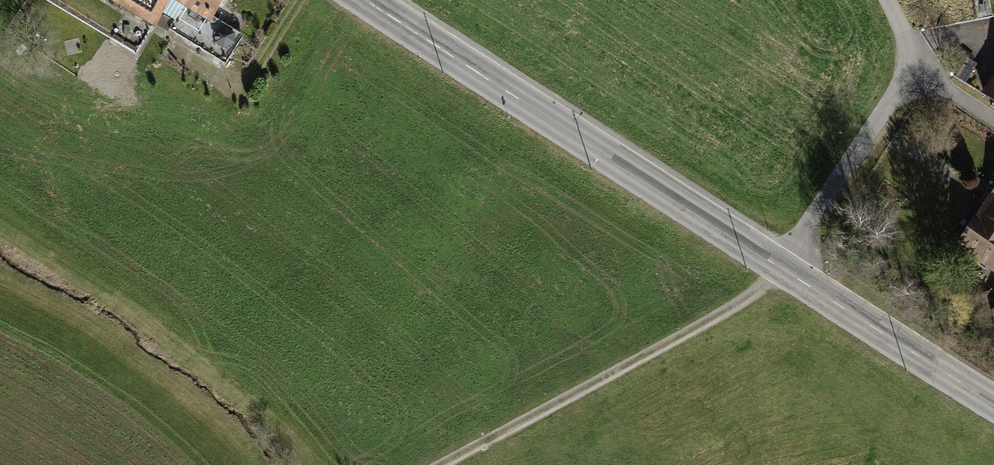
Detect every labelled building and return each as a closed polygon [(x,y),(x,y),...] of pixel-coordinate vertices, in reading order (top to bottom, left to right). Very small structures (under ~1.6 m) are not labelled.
[(153,22),(160,12),(167,0),(117,0),(153,22)] [(160,12),(175,21),(186,4),(194,9),(179,33),(224,60),(239,37),(209,18),(220,0),(167,0),(160,12)] [(96,75),(114,47),(108,43),(89,71),(96,75)] [(985,95),(993,101),(993,81),(985,95)] [(989,207),(981,220),(979,219),(961,245),(993,268),(993,210),(989,207)]
